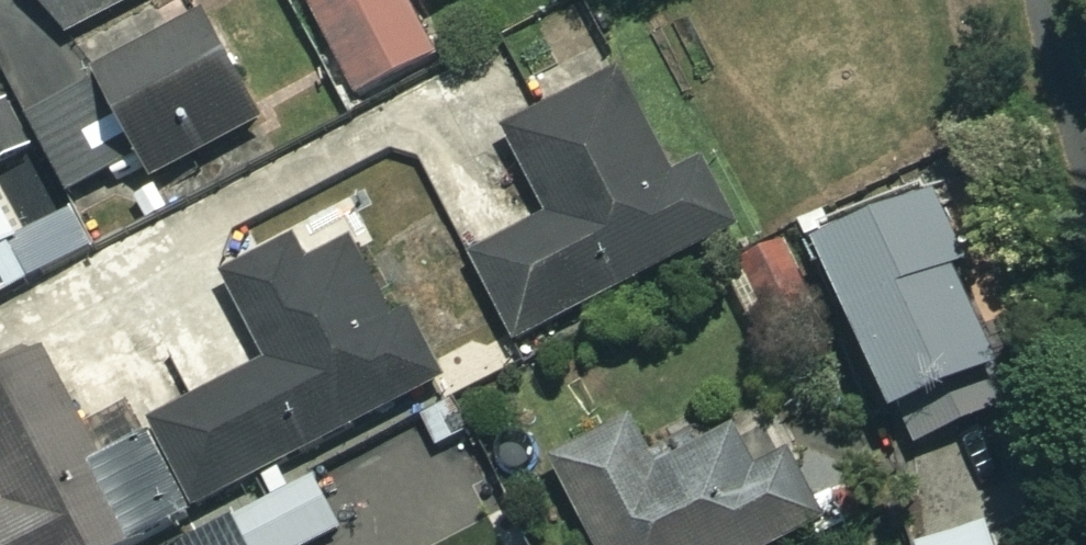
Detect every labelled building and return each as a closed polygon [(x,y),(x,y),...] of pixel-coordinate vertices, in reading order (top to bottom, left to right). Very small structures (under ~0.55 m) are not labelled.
[(60,39),(131,0),(38,0),(60,39)] [(408,0),(308,0),(360,95),(437,52),(408,0)] [(260,127),(206,21),(99,75),(153,181),(260,127)] [(671,179),(620,77),(506,135),(549,221),(472,259),(515,344),(742,229),(708,161),(671,179)] [(66,209),(39,153),(4,170),(31,226),(66,209)] [(973,265),(940,195),(821,250),(913,451),(1016,404),(955,273),(973,265)] [(0,204),(0,251),(20,241),(0,204)] [(92,248),(71,213),(24,241),(45,276),(92,248)] [(152,426),(194,513),(437,384),(359,238),(308,265),(296,243),(220,283),(265,366),(152,426)] [(814,317),(788,246),(728,268),(754,339),(814,317)] [(152,426),(99,455),(45,355),(0,380),(0,542),(1,544),(134,544),(194,513),(152,426)] [(768,408),(657,460),(642,427),(560,465),(597,544),(781,544),(823,525),(768,408)] [(986,521),(915,543),(915,544),(994,544),(986,521)]
